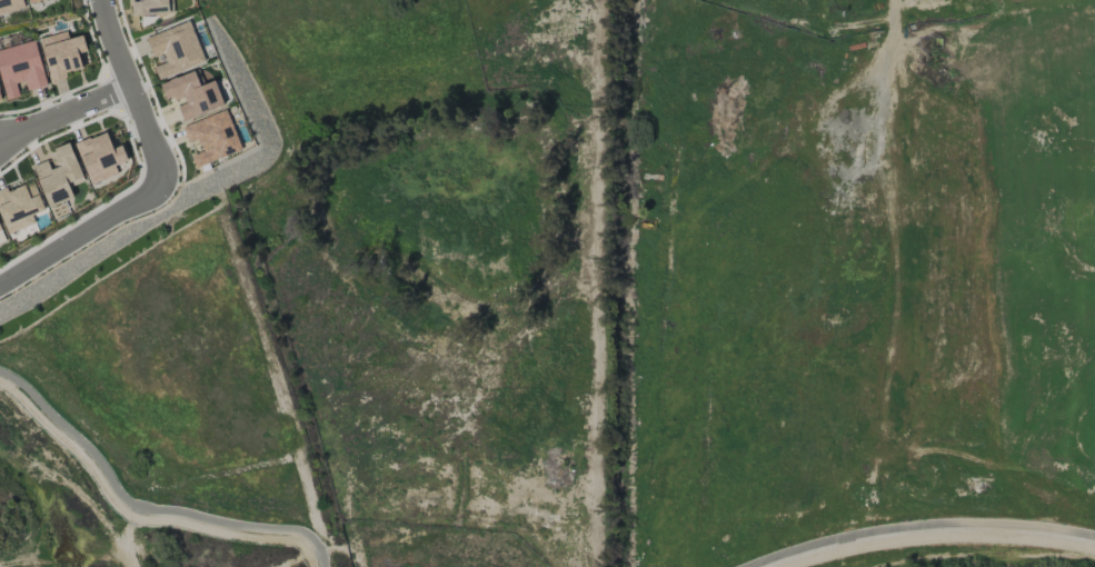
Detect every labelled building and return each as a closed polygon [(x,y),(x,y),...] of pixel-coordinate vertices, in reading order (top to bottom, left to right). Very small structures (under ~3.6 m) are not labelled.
[(24,9),(22,0),(0,0),(0,15),(24,9)] [(132,16),(173,13),(172,0),(131,0),(132,16)] [(145,37),(152,57),(162,53),(166,62),(154,66),(158,78),(204,62),(190,21),(145,37)] [(39,38),(50,82),(66,78),(65,73),(82,68),(78,54),(87,51),(83,35),(68,39),(66,31),(39,38)] [(19,97),(16,83),(24,81),(27,90),(45,86),(36,41),(0,49),(0,78),(5,100),(19,97)] [(159,83),(167,105),(175,102),(182,120),(224,106),(215,80),(203,84),(199,70),(159,83)] [(241,151),(227,110),(182,126),(188,143),(198,139),(202,151),(190,156),(194,168),(241,151)] [(91,185),(118,174),(115,166),(128,161),(122,146),(113,149),(106,132),(75,144),(91,185)] [(84,181),(70,145),(46,154),(48,160),(32,166),(48,207),(74,197),(69,187),(84,181)] [(35,224),(31,215),(44,210),(34,181),(8,190),(6,187),(0,189),(0,214),(7,234),(35,224)]
